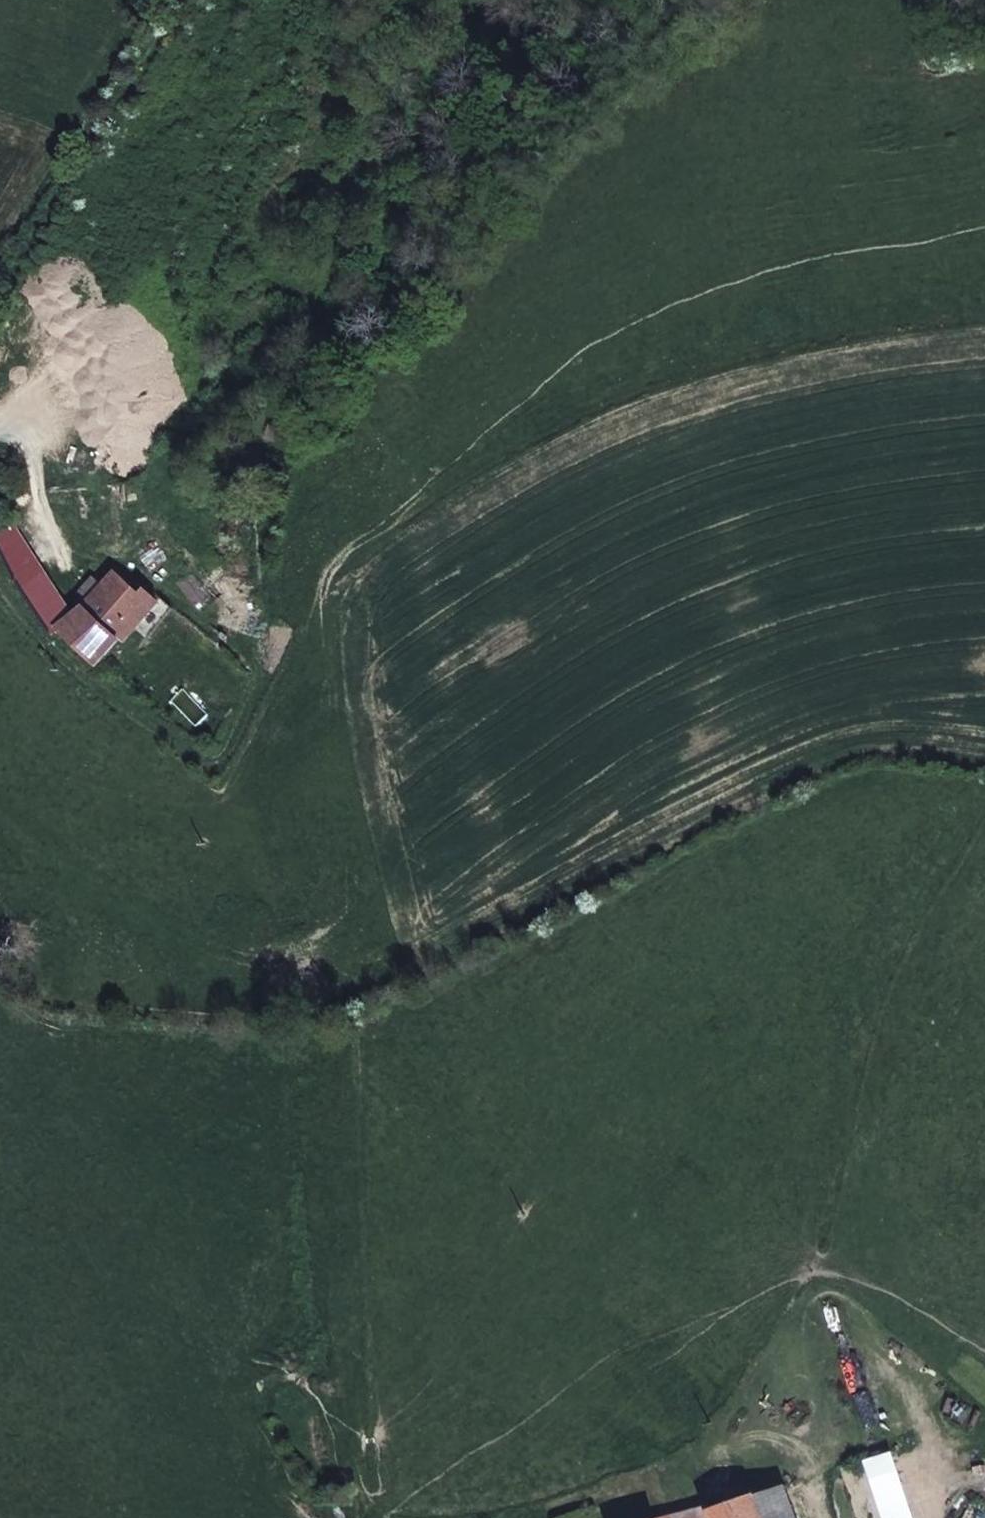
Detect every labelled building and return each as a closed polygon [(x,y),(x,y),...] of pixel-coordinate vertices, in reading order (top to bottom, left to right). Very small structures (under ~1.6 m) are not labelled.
[(79,614),(15,527),(0,540),(0,550),(21,591),(56,636),(64,630),(79,614)] [(111,576),(79,614),(64,630),(114,671),(163,608),(151,596),(161,585),(128,566),(116,578),(111,576)] [(882,1517),(910,1517),(896,1471),(870,1477),(882,1517)] [(756,1498),(763,1517),(795,1517),(786,1493),(756,1498)] [(756,1498),(698,1507),(673,1514),(675,1517),(763,1517),(756,1498)]
